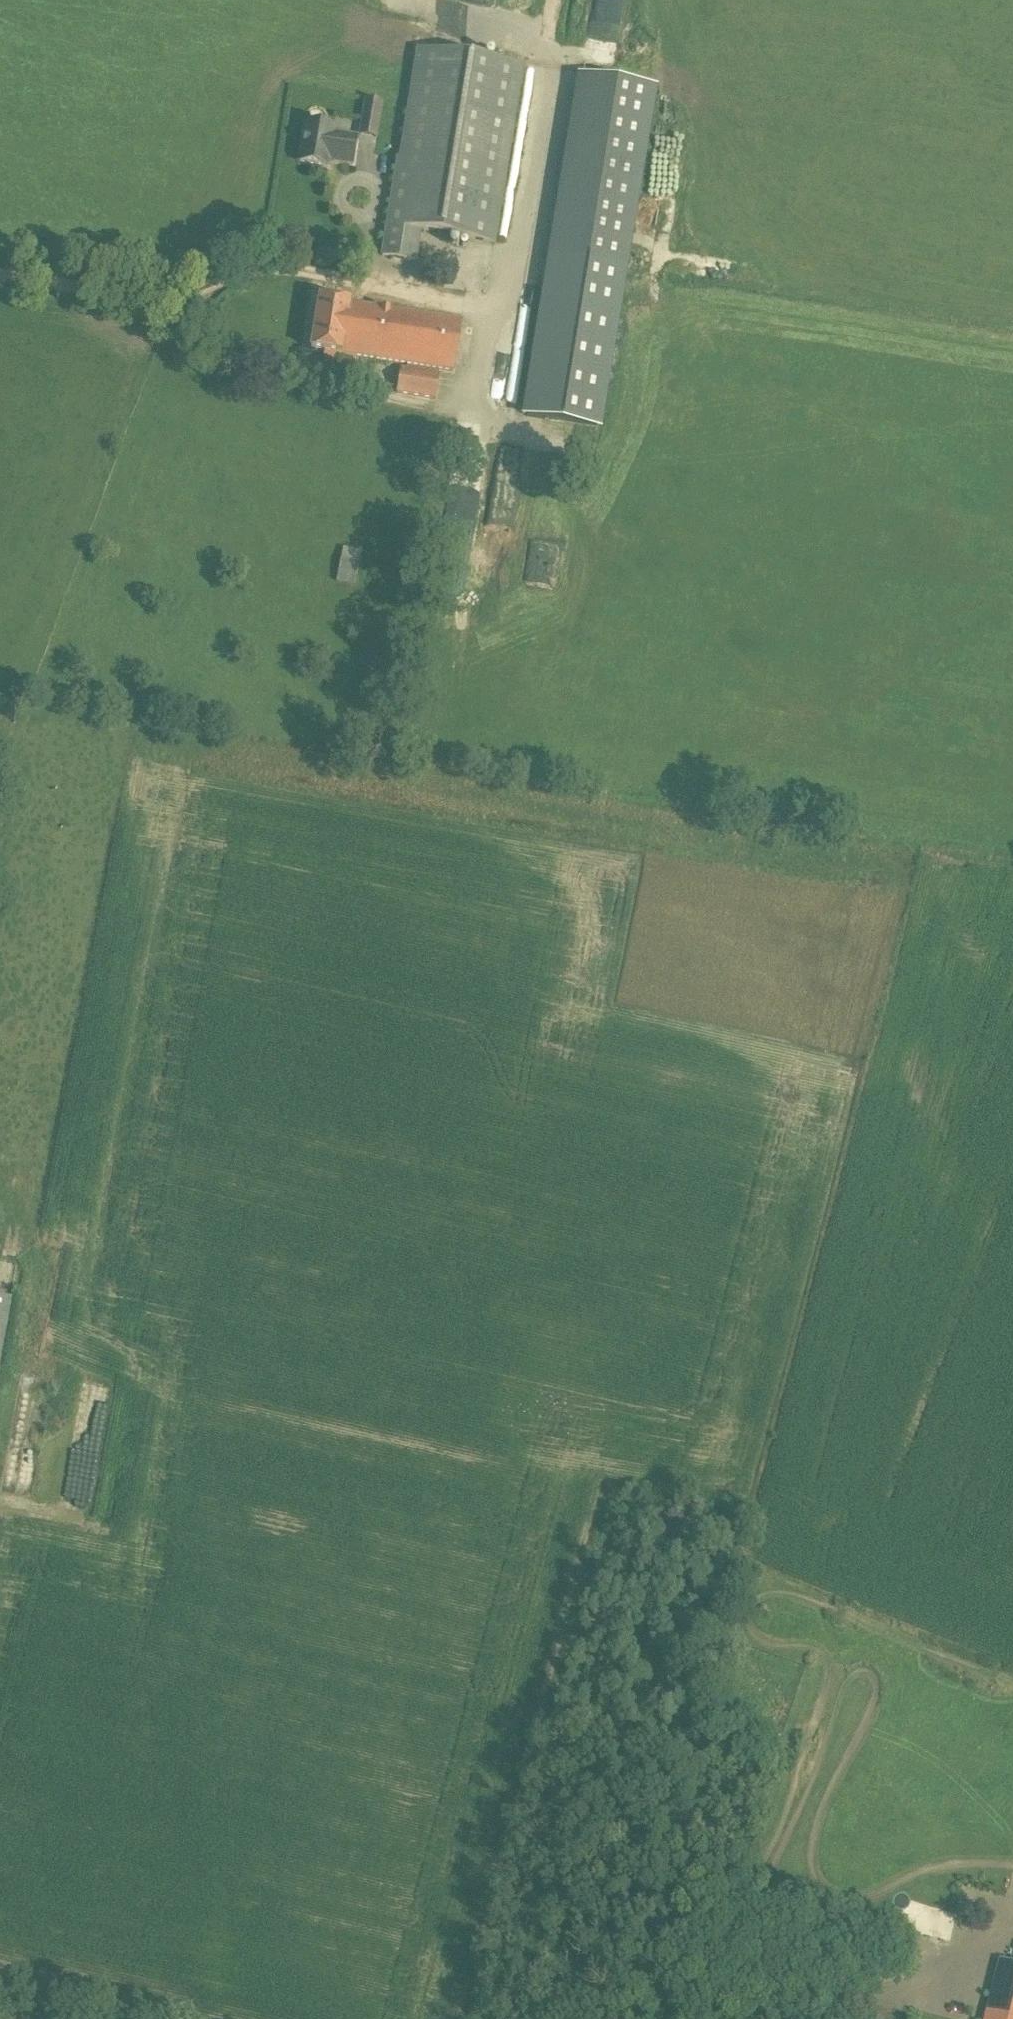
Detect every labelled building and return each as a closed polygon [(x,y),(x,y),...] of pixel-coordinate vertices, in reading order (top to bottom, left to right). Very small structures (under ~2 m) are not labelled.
[(496,242),(525,65),(417,47),(399,156),(397,156),(380,256),(417,262),(422,231),(496,242)] [(598,432),(654,88),(574,75),(518,419),(598,432)] [(378,139),(384,101),(364,98),(359,136),(378,139)] [(351,163),(356,136),(331,132),(332,126),(304,122),(298,161),(326,166),(327,159),(351,163)] [(380,174),(380,159),(369,159),(369,174),(380,174)] [(455,372),(463,320),(351,303),(318,298),(310,350),(324,352),(323,359),(356,364),(357,357),(455,372)] [(436,399),(440,372),(400,366),(396,393),(436,399)] [(354,586),(362,551),(344,547),(336,582),(354,586)] [(13,1296),(0,1294),(0,1367),(13,1296)] [(1003,1958),(988,2018),(1012,2018),(1012,1961),(1003,1958)]
